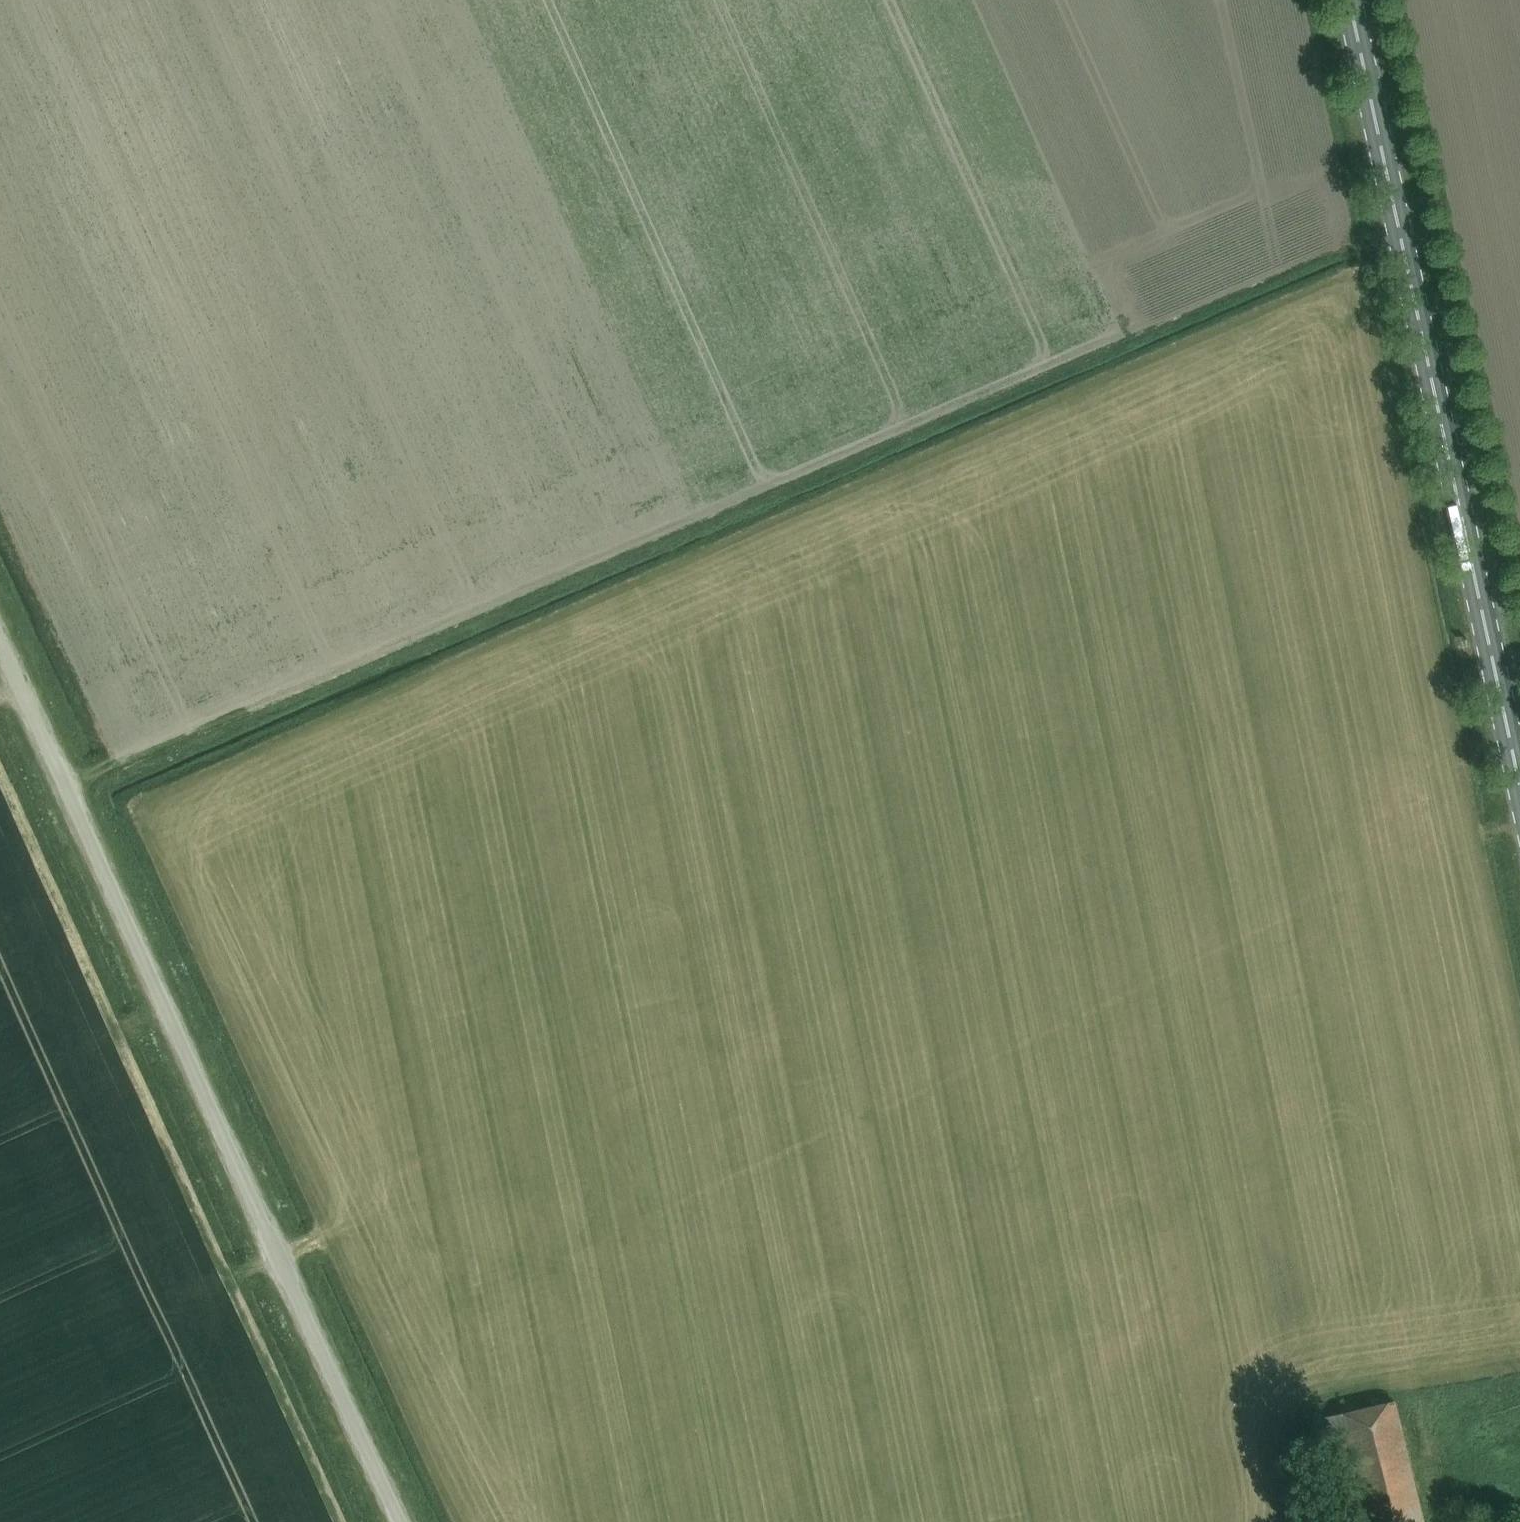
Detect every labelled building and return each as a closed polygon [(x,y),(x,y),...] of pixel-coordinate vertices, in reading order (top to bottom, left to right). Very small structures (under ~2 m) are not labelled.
[(1408,1396),(1331,1412),(1337,1442),(1375,1433),(1384,1475),(1402,1472),(1409,1503),(1426,1500),(1429,1515),(1433,1514),(1408,1396)]
